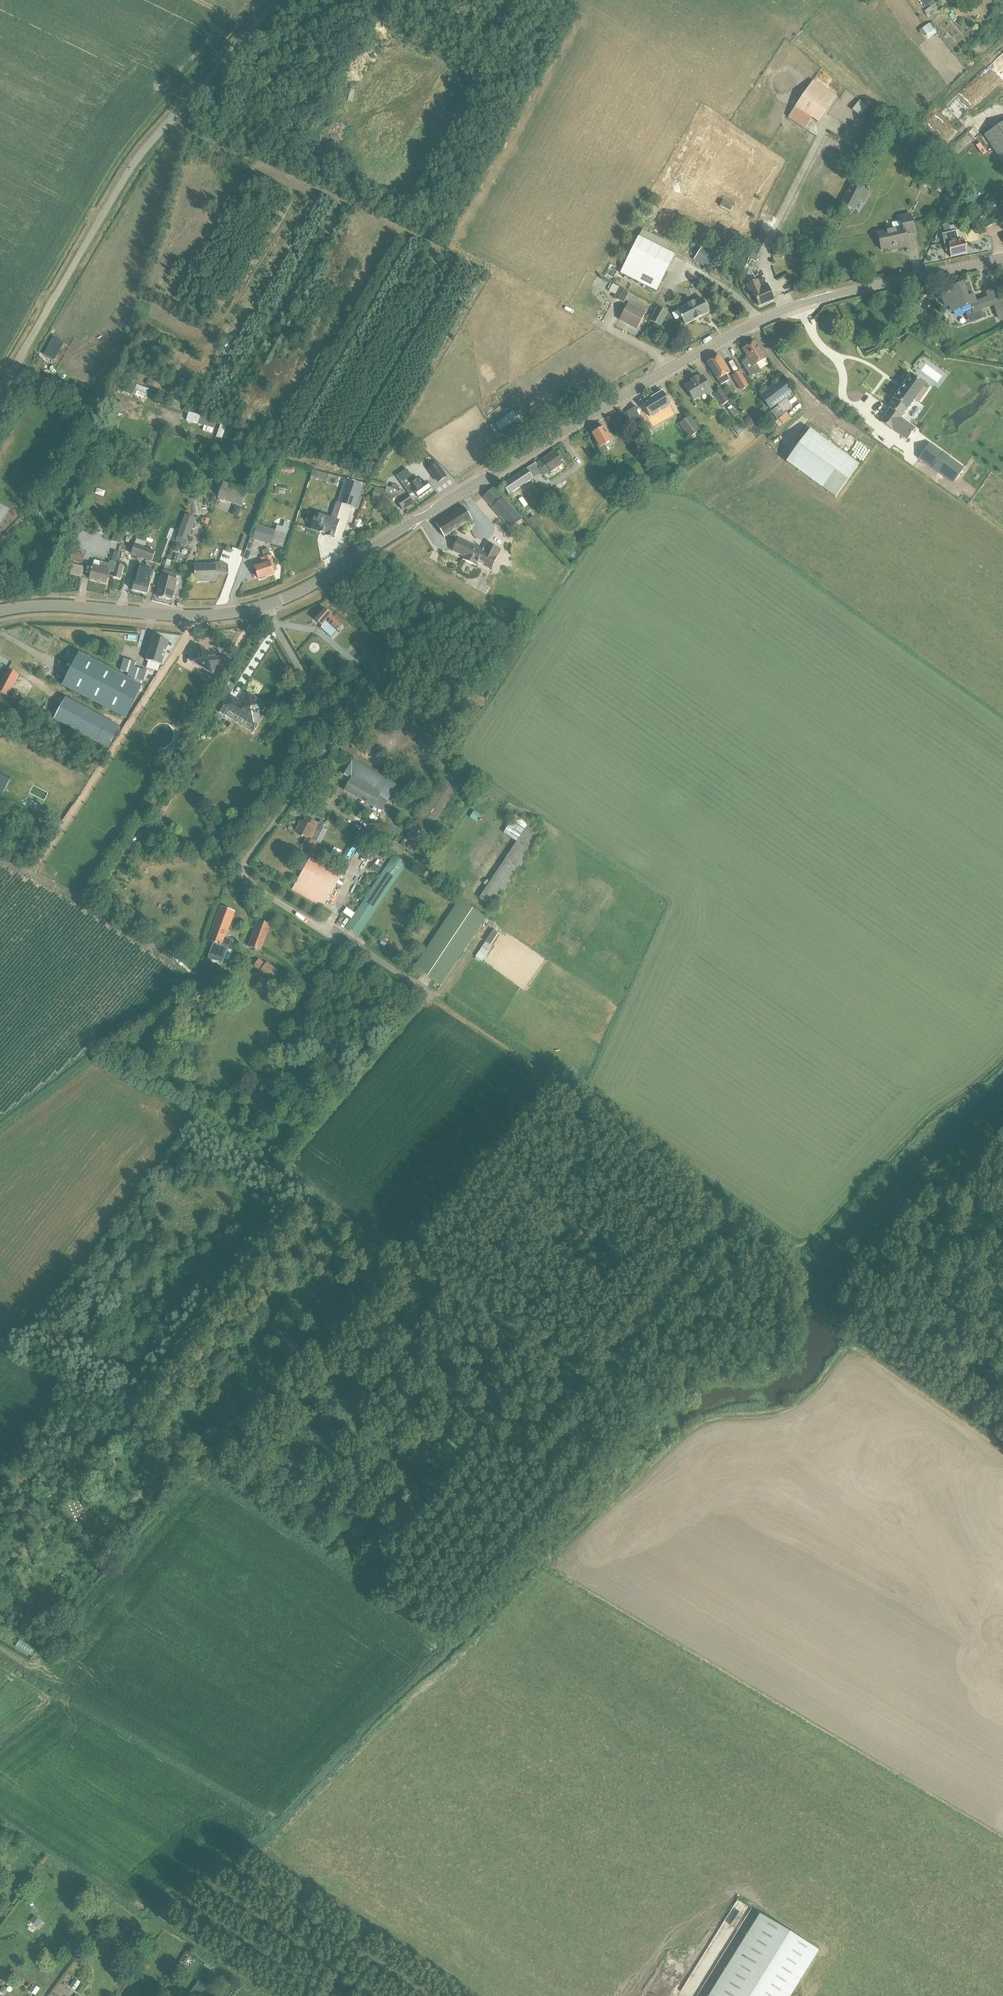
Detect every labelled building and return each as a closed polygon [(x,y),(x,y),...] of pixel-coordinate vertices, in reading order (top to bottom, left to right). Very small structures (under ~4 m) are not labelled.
[(812,118),(817,122),(834,96),(813,81),(789,117),(805,128),(812,118)] [(860,116),(868,107),(860,101),(852,110),(860,116)] [(1002,163),(1002,124),(985,135),(1002,163)] [(976,126),(967,137),(973,141),(981,130),(976,126)] [(978,144),(984,154),(989,151),(983,141),(978,144)] [(944,158),(953,165),(958,159),(948,152),(944,158)] [(852,184),(841,205),(854,211),(859,201),(865,204),(871,193),(863,188),(862,189),(852,184)] [(978,212),(982,215),(989,207),(985,204),(978,212)] [(905,235),(915,233),(911,215),(901,217),(903,228),(878,233),(881,250),(898,246),(899,249),(908,247),(905,235)] [(673,255),(665,252),(670,242),(643,229),(638,238),(637,238),(620,274),(655,291),(673,255)] [(949,251),(951,257),(967,253),(964,240),(965,238),(963,229),(942,234),(946,252),(949,251)] [(751,246),(753,247),(748,258),(757,262),(763,251),(761,250),(764,243),(755,238),(751,246)] [(721,256),(698,240),(692,248),(699,253),(693,262),(709,273),(721,256)] [(791,273),(780,276),(783,290),(794,288),(791,273)] [(750,292),(753,291),(759,306),(774,299),(767,284),(760,287),(757,280),(747,284),(750,292)] [(998,317),(999,319),(1002,318),(1002,308),(995,289),(986,293),(988,297),(978,301),(970,281),(952,288),(954,292),(942,296),(947,307),(950,306),(953,313),(964,308),(967,316),(994,306),(995,307),(998,317)] [(613,284),(609,291),(616,295),(614,299),(623,303),(629,293),(613,284)] [(681,317),(685,325),(709,313),(701,299),(672,314),(675,320),(681,317)] [(619,320),(637,329),(646,313),(628,303),(619,320)] [(649,321),(659,327),(667,313),(657,308),(649,321)] [(999,319),(998,317),(980,323),(983,332),(1002,325),(1002,320),(1002,318),(999,319)] [(54,337),(44,355),(53,360),(63,342),(54,337)] [(743,349),(749,359),(742,363),(750,377),(760,371),(757,364),(766,359),(755,341),(743,349)] [(707,363),(720,385),(729,380),(726,375),(729,373),(719,356),(707,363)] [(940,381),(944,374),(927,363),(923,370),(940,381)] [(748,386),(740,372),(733,376),(741,390),(748,386)] [(890,409),(881,422),(892,430),(892,429),(907,440),(915,429),(901,418),(915,399),(919,402),(927,390),(923,387),(926,383),(914,374),(912,377),(911,376),(893,399),(894,400),(888,408),(890,409)] [(686,386),(692,396),(695,401),(706,393),(707,395),(711,392),(701,376),(699,378),(698,377),(692,380),(693,381),(686,386)] [(760,396),(769,409),(790,394),(781,381),(760,396)] [(132,383),(128,393),(145,400),(149,389),(132,383)] [(713,393),(722,406),(729,401),(720,389),(713,393)] [(649,396),(640,401),(650,418),(660,412),(671,405),(663,392),(651,399),(649,396)] [(173,399),(170,407),(182,411),(185,404),(173,399)] [(631,409),(626,412),(635,426),(644,421),(636,407),(631,409)] [(189,412),(187,419),(198,423),(201,415),(189,412)] [(789,412),(776,420),(781,426),(793,418),(789,412)] [(201,415),(199,423),(205,425),(214,428),(217,420),(201,415)] [(624,423),(619,415),(612,420),(618,428),(624,423)] [(679,425),(689,439),(700,431),(691,417),(679,425)] [(518,420),(496,434),(500,441),(504,438),(509,446),(527,435),(518,420)] [(223,440),(229,424),(223,422),(217,438),(223,440)] [(620,431),(624,436),(632,430),(629,425),(620,431)] [(605,445),(612,441),(604,428),(592,435),(596,442),(594,443),(601,455),(609,451),(605,445)] [(786,462),(835,497),(859,465),(810,429),(786,462)] [(203,443),(200,452),(206,454),(209,445),(203,443)] [(930,443),(918,458),(953,484),(964,468),(930,443)] [(234,453),(224,449),(219,461),(229,465),(234,453)] [(502,484),(510,494),(542,473),(544,475),(551,471),(551,472),(563,463),(554,451),(536,464),(535,463),(502,484)] [(314,469),(313,479),(329,481),(330,472),(314,469)] [(407,469),(397,476),(406,488),(409,493),(414,490),(418,497),(431,488),(426,482),(423,484),(421,481),(419,478),(416,481),(410,473),(407,469)] [(446,477),(441,470),(434,475),(439,482),(446,477)] [(347,481),(339,503),(354,508),(361,486),(347,481)] [(217,498),(240,506),(246,491),(223,483),(217,498)] [(298,488),(277,488),(277,485),(272,485),(272,492),(298,493),(298,488)] [(396,498),(404,510),(414,503),(408,494),(386,487),(386,490),(375,487),(371,499),(382,502),(385,493),(394,501),(396,498)] [(524,495),(520,498),(526,506),(530,503),(524,495)] [(492,507),(511,529),(522,520),(503,498),(492,507)] [(437,524),(446,537),(472,520),(464,507),(437,524)] [(315,513),(310,529),(325,534),(325,536),(334,539),(339,521),(315,513)] [(536,513),(531,518),(540,527),(545,522),(536,513)] [(178,537),(186,540),(195,518),(187,515),(185,519),(183,518),(178,531),(180,532),(178,537)] [(110,540),(120,544),(128,525),(117,521),(110,540)] [(271,544),(282,547),(286,534),(275,530),(271,544)] [(476,566),(478,563),(491,570),(501,550),(487,543),(483,550),(458,537),(452,551),(464,557),(463,559),(476,566)] [(130,554),(151,561),(154,551),(134,544),(130,554)] [(105,583),(108,571),(113,573),(115,565),(116,565),(119,552),(114,551),(112,562),(110,561),(109,564),(108,564),(94,561),(92,568),(91,567),(89,579),(105,583)] [(82,564),(84,557),(72,553),(70,560),(82,564)] [(271,567),(274,566),(269,553),(264,555),(267,564),(255,568),(258,578),(273,574),(271,567)] [(214,571),(220,570),(219,562),(213,562),(213,564),(193,566),(195,582),(215,581),(214,571)] [(118,578),(121,566),(116,565),(115,565),(113,573),(112,576),(118,578)] [(147,594),(153,570),(138,566),(132,590),(147,594)] [(163,570),(162,576),(161,576),(156,595),(171,599),(177,573),(163,570)] [(326,622),(337,632),(343,625),(326,609),(315,621),(322,626),(326,622)] [(365,634),(357,644),(367,652),(369,650),(377,655),(382,649),(375,643),(376,642),(365,634)] [(153,637),(146,661),(162,665),(169,641),(153,637)] [(201,648),(192,662),(212,675),(221,661),(215,657),(207,652),(201,648)] [(67,657),(75,661),(78,653),(71,649),(67,657)] [(63,684),(126,717),(142,685),(79,653),(63,684)] [(124,659),(120,670),(129,673),(128,676),(131,677),(131,678),(144,681),(147,671),(135,667),(136,663),(124,659)] [(7,669),(0,684),(0,691),(9,696),(20,675),(7,669)] [(54,719),(109,747),(124,717),(70,689),(54,719)] [(258,713),(264,704),(247,693),(242,701),(230,694),(219,711),(225,715),(230,708),(235,711),(234,713),(255,726),(262,715),(258,713)] [(430,752),(438,743),(432,738),(424,747),(430,752)] [(346,789),(381,810),(396,785),(353,760),(344,775),(351,780),(346,789)] [(0,772),(0,794),(3,795),(12,778),(0,772)] [(453,801),(461,806),(472,790),(464,785),(453,801)] [(470,816),(477,821),(482,813),(476,808),(470,816)] [(142,816),(133,829),(142,835),(151,822),(142,816)] [(516,840),(507,853),(478,897),(492,906),(541,833),(515,816),(503,832),(516,840)] [(297,834),(305,838),(301,846),(311,851),(324,827),(306,818),(304,822),(303,822),(297,834)] [(352,858),(358,849),(354,846),(348,855),(352,858)] [(347,925),(345,927),(358,937),(407,864),(393,855),(347,925)] [(290,889),(321,908),(339,877),(308,858),(290,889)] [(117,863),(114,861),(108,871),(111,873),(117,863)] [(233,940),(223,937),(226,929),(227,930),(233,912),(220,908),(209,941),(214,943),(209,959),(223,963),(225,957),(227,952),(228,948),(230,949),(233,940)] [(487,922),(496,928),(499,924),(490,918),(487,922)] [(269,924),(258,920),(249,946),(260,950),(269,924)] [(485,942),(479,952),(486,956),(492,946),(485,942)] [(261,972),(273,980),(284,964),(272,956),(261,972)] [(22,1638),(17,1645),(33,1654),(37,1647),(22,1638)] [(33,1914),(29,1927),(41,1931),(45,1918),(33,1914)] [(819,1950),(818,1950),(760,1914),(709,1995),(790,1995),(819,1950)] [(71,1984),(78,1989),(83,1981),(76,1977),(71,1984)] [(194,1993),(204,1995),(207,1982),(197,1979),(194,1993)] [(36,1982),(30,1988),(37,1995),(43,1988),(36,1982)]
